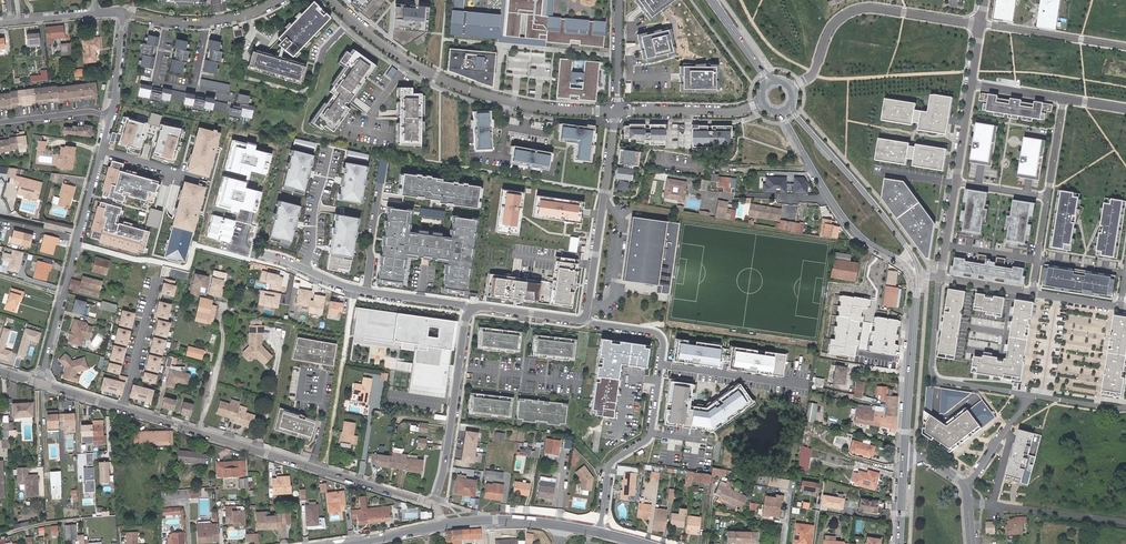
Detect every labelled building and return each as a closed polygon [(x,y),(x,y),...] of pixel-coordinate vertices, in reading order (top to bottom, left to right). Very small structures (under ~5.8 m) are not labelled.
[(370,18),(385,0),(349,0),(370,18)] [(500,15),(463,11),(464,0),(452,0),(449,33),(498,38),(500,15)] [(500,15),(498,38),(497,42),(518,44),(545,47),(546,42),(546,40),(525,38),(519,38),(505,36),(507,12),(508,0),(501,0),(500,15)] [(507,12),(505,36),(519,38),(521,14),(527,14),(525,38),(546,40),(546,42),(570,45),(570,40),(579,41),(579,45),(603,48),(606,22),(593,20),(593,21),(589,21),(589,20),(565,18),(565,19),(560,18),(561,17),(552,17),(547,16),(541,16),(543,0),(508,0),(507,12)] [(553,0),(543,0),(541,16),(547,16),(552,17),(553,0)] [(637,2),(635,4),(642,11),(640,11),(646,17),(651,22),(656,19),(657,20),(663,13),(664,14),(671,7),(678,2),(677,0),(636,0),(637,2)] [(992,20),(1014,23),(1017,3),(1020,4),(1021,0),(995,0),(992,20)] [(1038,25),(1057,28),(1061,0),(1042,0),(1038,25)] [(320,9),(312,1),(282,32),(283,33),(265,52),(252,48),(246,69),(300,84),(305,64),(289,59),(329,18),(320,9)] [(415,6),(397,4),(393,38),(401,45),(426,32),(428,7),(417,6),(415,6)] [(46,28),(47,40),(51,39),(64,38),(63,26),(46,28)] [(242,36),(240,29),(233,30),(234,38),(242,36)] [(668,32),(668,29),(661,32),(661,31),(654,34),(646,35),(646,36),(639,38),(640,44),(641,53),(643,52),(644,62),(647,61),(648,64),(655,60),(662,60),(662,59),(671,58),(671,57),(675,55),(675,48),(674,48),(673,40),(672,40),(671,31),(668,32)] [(35,34),(26,34),(27,44),(39,43),(38,35),(36,35),(35,34)] [(153,57),(155,46),(156,47),(158,37),(147,35),(145,44),(141,43),(139,55),(141,55),(139,67),(151,69),(154,57),(153,57)] [(82,39),(84,62),(96,61),(95,49),(100,49),(99,38),(82,39)] [(185,63),(188,51),(184,50),(186,42),(175,39),(173,49),(174,49),(172,59),(171,59),(169,71),(181,73),(183,62),(185,63)] [(219,63),(221,52),(218,51),(220,42),(209,40),(207,49),(208,49),(206,60),(205,60),(202,72),(214,74),(217,63),(219,63)] [(72,53),(71,42),(61,43),(62,54),(72,53)] [(354,51),(352,49),(348,54),(345,51),(337,63),(343,67),(330,84),(333,86),(329,92),(333,94),(325,104),(323,103),(308,124),(314,128),(316,126),(321,130),(322,127),(327,130),(328,129),(332,132),(349,109),(343,105),(345,102),(347,103),(348,102),(350,103),(365,83),(363,81),(364,79),(362,78),(365,75),(366,76),(368,73),(371,75),(377,67),(371,63),(354,51)] [(495,58),(495,53),(449,49),(447,71),(468,80),(492,88),(494,72),(495,58)] [(600,62),(585,61),(584,73),(571,72),(573,60),(560,59),(559,73),(558,83),(556,98),(570,99),(570,95),(579,96),(578,100),(596,102),(598,83),(599,73),(600,62)] [(696,66),(684,65),(684,68),(681,68),(682,77),(680,77),(682,86),(681,93),(690,92),(690,93),(695,92),(704,93),(715,92),(715,90),(718,90),(717,81),(718,81),(717,72),(718,72),(717,66),(711,66),(711,65),(706,66),(705,65),(696,66)] [(392,78),(398,70),(393,66),(387,74),(392,78)] [(30,76),(31,82),(48,80),(47,70),(40,71),(40,75),(30,76)] [(229,91),(231,84),(202,78),(201,85),(229,91)] [(140,84),(137,96),(138,96),(138,99),(142,100),(143,97),(149,98),(148,101),(149,101),(148,103),(152,104),(153,102),(159,103),(160,99),(162,100),(161,102),(165,103),(166,100),(169,101),(170,97),(183,100),(185,93),(162,88),(162,89),(151,87),(151,86),(140,84)] [(95,86),(87,87),(89,100),(93,100),(93,102),(97,101),(95,86)] [(89,100),(87,87),(80,88),(81,101),(85,101),(85,102),(89,102),(89,100)] [(74,103),(72,88),(64,89),(66,103),(69,102),(69,104),(74,103)] [(81,101),(80,88),(72,88),(74,103),(77,103),(77,102),(81,101)] [(399,88),(396,88),(396,98),(399,98),(399,102),(396,102),(396,117),(399,117),(399,123),(396,123),(396,143),(398,143),(398,145),(413,145),(413,148),(420,148),(420,132),(423,132),(423,121),(420,121),(420,116),(423,116),(424,95),(421,95),(421,94),(412,93),(412,88),(399,88)] [(50,103),(48,89),(40,90),(42,105),(46,105),(46,103),(50,103)] [(58,103),(56,90),(56,89),(48,89),(50,103),(53,103),(54,104),(58,103)] [(66,103),(64,89),(56,90),(58,103),(58,105),(62,104),(62,103),(66,103)] [(42,105),(40,90),(33,91),(34,104),(38,104),(38,105),(42,105)] [(27,106),(25,91),(17,92),(19,106),(22,105),(22,107),(27,106)] [(33,91),(25,91),(27,106),(31,106),(30,105),(34,104),(33,91)] [(19,106),(17,92),(9,93),(9,94),(11,108),(15,108),(15,106),(19,106)] [(213,102),(214,99),(205,97),(205,98),(194,96),(194,95),(185,93),(183,100),(182,104),(186,105),(185,108),(190,108),(190,106),(191,106),(191,110),(192,110),(191,112),(195,113),(196,111),(202,112),(203,108),(204,109),(204,111),(208,112),(208,109),(212,110),(212,108),(226,111),(227,105),(213,102)] [(986,111),(986,112),(995,113),(994,116),(1004,117),(1005,115),(1009,115),(1008,118),(1019,120),(1019,117),(1023,117),(1022,121),(1033,122),(1033,119),(1041,120),(1043,120),(1045,111),(1052,112),(1053,105),(1035,102),(1034,104),(1022,102),(1022,100),(1011,99),(1011,100),(998,98),(998,96),(980,93),(979,101),(986,102),(984,111),(986,111)] [(11,108),(9,94),(1,95),(3,108),(7,108),(7,109),(11,109),(11,108)] [(251,119),(254,107),(248,106),(249,97),(239,94),(237,104),(240,104),(239,107),(233,106),(232,109),(230,108),(228,117),(239,120),(240,117),(251,119)] [(885,99),(882,121),(913,126),(914,119),(920,120),(919,130),(947,135),(953,98),(937,95),(931,96),(928,112),(915,110),(916,104),(885,99)] [(490,111),(472,112),(472,120),(470,120),(470,128),(473,128),(474,150),(474,152),(491,151),(491,149),(490,128),(492,127),(492,119),(490,119),(490,111)] [(147,124),(158,127),(161,115),(150,112),(147,124)] [(134,148),(138,149),(144,127),(145,128),(146,123),(124,117),(124,118),(122,117),(120,122),(123,122),(118,142),(120,142),(119,145),(124,146),(124,145),(129,147),(128,149),(133,151),(134,148)] [(1001,127),(977,123),(974,138),(971,137),(970,145),(973,146),(970,163),(995,167),(1001,127)] [(167,160),(173,162),(176,150),(179,151),(180,146),(178,145),(180,136),(183,137),(184,132),(181,131),(182,130),(159,124),(157,129),(159,129),(151,157),(156,159),(156,157),(162,159),(162,162),(167,163),(167,160)] [(560,124),(558,124),(557,132),(559,132),(558,141),(566,142),(566,144),(574,145),(572,160),(573,160),(573,162),(581,163),(581,161),(590,162),(591,153),(593,153),(594,145),(592,145),(593,142),(595,142),(596,134),(594,134),(595,128),(594,128),(594,126),(586,125),(586,127),(560,124)] [(668,130),(668,124),(665,124),(665,125),(649,125),(649,128),(645,128),(645,124),(629,124),(629,126),(624,126),(624,134),(621,134),(621,139),(625,140),(625,138),(629,138),(629,142),(644,144),(644,143),(649,143),(649,145),(658,145),(658,147),(667,148),(667,145),(665,145),(665,130),(668,130)] [(731,132),(731,126),(712,126),(712,127),(708,127),(708,126),(698,126),(698,125),(692,125),(692,129),(693,129),(692,150),(707,150),(707,148),(723,148),(723,151),(727,151),(727,148),(729,148),(729,139),(731,139),(731,137),(734,137),(734,132),(731,132)] [(66,128),(65,134),(93,137),(94,127),(86,126),(86,129),(75,127),(75,129),(66,128)] [(187,171),(208,177),(210,168),(211,169),(213,161),(212,160),(216,147),(217,147),(218,143),(217,142),(220,134),(218,134),(219,132),(216,131),(215,133),(199,128),(196,137),(195,136),(193,145),(194,146),(191,155),(190,154),(188,162),(189,163),(187,171)] [(16,133),(17,147),(25,146),(23,131),(19,131),(20,133),(16,133)] [(8,134),(10,148),(17,147),(16,133),(12,134),(12,132),(8,133),(8,134)] [(0,136),(2,150),(10,149),(10,148),(8,134),(4,135),(4,136),(0,136)] [(316,150),(318,143),(296,137),(294,144),(316,150)] [(1025,138),(1022,152),(1019,152),(1017,159),(1021,160),(1018,178),(1042,181),(1048,142),(1025,138)] [(879,139),(875,160),(906,165),(910,144),(879,139)] [(255,146),(232,140),(224,169),(247,175),(249,170),(266,175),(271,154),(254,149),(255,146)] [(44,151),(45,142),(37,141),(36,150),(44,151)] [(74,169),(77,146),(67,145),(66,155),(60,154),(59,161),(61,162),(60,168),(74,169)] [(947,150),(916,145),(913,166),(944,171),(947,150)] [(550,152),(512,146),(511,146),(510,154),(511,154),(509,164),(518,166),(517,168),(525,169),(526,167),(530,168),(530,170),(538,171),(538,169),(547,171),(549,161),(551,161),(552,153),(550,153),(550,152)] [(349,149),(347,157),(368,161),(370,154),(349,149)] [(293,150),(290,150),(289,155),(290,156),(288,163),(287,163),(285,168),(287,168),(282,186),(282,189),(292,191),(292,192),(302,194),(303,191),(306,179),(308,179),(310,168),(309,168),(310,166),(311,166),(312,161),(311,161),(312,155),(293,150)] [(638,168),(639,153),(624,151),(619,151),(617,165),(623,166),(633,167),(638,168)] [(377,181),(384,182),(388,160),(381,158),(377,181)] [(144,200),(152,202),(153,197),(156,198),(157,192),(155,191),(155,189),(158,190),(160,185),(157,184),(158,181),(135,175),(135,172),(131,171),(131,174),(128,173),(128,171),(124,169),(124,172),(121,171),(123,164),(111,161),(109,168),(108,168),(102,189),(103,190),(102,196),(113,199),(112,201),(122,203),(124,195),(140,199),(139,202),(144,203),(144,200)] [(365,166),(345,163),(344,166),(343,166),(342,173),(343,173),(343,175),(342,175),(339,186),(341,186),(338,200),(359,203),(361,204),(362,198),(361,198),(363,185),(365,185),(366,180),(364,179),(366,172),(367,172),(368,167),(365,166)] [(0,166),(0,182),(4,183),(7,176),(9,167),(0,166)] [(21,169),(9,167),(7,176),(14,178),(17,172),(21,173),(21,169)] [(631,182),(633,171),(632,171),(623,170),(617,169),(616,180),(631,182)] [(58,174),(51,173),(49,180),(56,182),(58,174)] [(415,175),(403,174),(402,175),(400,175),(398,184),(401,185),(401,189),(398,188),(397,194),(400,194),(400,195),(416,197),(416,199),(422,200),(422,198),(430,199),(430,202),(445,204),(445,205),(451,206),(451,205),(476,208),(479,186),(466,184),(466,183),(461,182),(461,184),(456,183),(457,182),(451,181),(451,182),(441,181),(442,179),(430,177),(430,176),(425,175),(425,176),(420,176),(420,174),(415,174),(415,175)] [(39,198),(43,182),(17,175),(15,183),(21,185),(19,192),(26,194),(25,197),(32,199),(33,197),(39,198)] [(716,186),(724,187),(724,188),(722,188),(722,191),(728,191),(730,178),(717,176),(718,176),(712,175),(711,183),(717,183),(716,186)] [(245,181),(223,176),(215,206),(238,211),(238,209),(256,213),(261,192),(244,187),(245,181)] [(786,177),(765,176),(765,182),(761,182),(761,192),(775,193),(775,188),(779,188),(778,193),(786,193),(786,190),(792,191),(792,193),(807,193),(807,184),(803,177),(793,177),(793,183),(786,183),(786,177)] [(678,190),(679,188),(685,188),(686,182),(667,179),(664,197),(677,200),(681,199),(683,195),(684,192),(678,190)] [(904,181),(885,179),(881,198),(926,257),(930,258),(935,224),(904,181)] [(624,194),(628,185),(619,181),(615,190),(624,194)] [(177,263),(180,264),(180,262),(184,263),(186,254),(188,255),(190,246),(189,246),(191,236),(193,236),(194,232),(193,231),(195,223),(196,223),(198,218),(196,218),(200,205),(201,205),(204,197),(202,196),(205,188),(184,182),(182,190),(181,190),(178,199),(179,199),(177,209),(175,208),(173,217),(174,217),(172,226),(171,226),(169,230),(171,231),(168,240),(167,240),(164,248),(166,249),(163,257),(177,261),(177,263)] [(69,208),(75,188),(64,184),(61,195),(58,205),(69,208)] [(502,189),(496,232),(517,235),(523,192),(502,189)] [(988,194),(966,190),(958,238),(980,241),(982,225),(986,226),(989,206),(986,205),(988,194)] [(1071,251),(1072,244),(1075,244),(1075,240),(1073,239),(1074,234),(1076,234),(1077,229),(1074,229),(1075,224),(1077,224),(1084,208),(1078,205),(1081,205),(1082,200),(1079,200),(1080,194),(1059,191),(1050,248),(1071,251)] [(583,202),(536,196),(533,217),(580,224),(583,202)] [(1105,198),(1104,209),(1102,209),(1101,213),(1103,214),(1101,224),(1099,224),(1099,226),(1101,226),(1099,226),(1092,241),(1098,244),(1097,247),(1095,246),(1095,251),(1097,251),(1096,255),(1117,259),(1125,204),(1125,202),(1105,198)] [(727,202),(718,200),(714,218),(731,221),(732,210),(726,209),(727,202)] [(299,206),(280,201),(280,202),(277,201),(275,206),(277,207),(275,214),(273,214),(272,219),(274,219),(268,240),(279,242),(289,245),(290,242),(293,230),(295,230),(297,219),(296,219),(297,216),(298,217),(299,212),(298,212),(299,206)] [(1013,201),(1011,217),(1008,216),(1006,226),(1009,227),(1006,248),(1028,251),(1035,204),(1013,201)] [(136,251),(146,253),(147,249),(145,248),(149,232),(145,231),(146,228),(140,226),(139,229),(135,228),(136,225),(132,224),(132,227),(130,227),(131,224),(127,223),(127,226),(117,223),(121,206),(112,203),(111,205),(100,202),(98,208),(97,208),(91,229),(92,230),(90,238),(99,241),(99,242),(104,243),(104,245),(108,246),(108,244),(113,246),(112,247),(117,248),(117,247),(121,248),(121,249),(125,251),(126,249),(130,250),(130,252),(134,253),(135,252),(136,252),(136,251)] [(781,209),(751,204),(749,215),(779,221),(781,209)] [(457,216),(451,216),(451,221),(452,221),(451,229),(450,229),(449,234),(450,234),(450,238),(408,232),(408,228),(410,229),(410,224),(409,224),(410,215),(411,215),(412,210),(407,209),(406,211),(392,209),(392,207),(386,206),(386,211),(387,212),(386,221),(384,221),(384,225),(385,225),(384,236),(382,236),(381,244),(382,245),(381,256),(379,256),(378,264),(380,264),(378,279),(376,279),(376,284),(380,285),(381,283),(397,286),(396,287),(402,288),(402,282),(401,282),(403,268),(404,268),(405,259),(404,259),(404,256),(416,258),(416,257),(421,257),(421,259),(429,260),(430,259),(435,259),(435,261),(446,262),(446,265),(444,265),(443,273),(445,273),(443,288),(441,287),(441,293),(446,294),(446,292),(462,295),(462,296),(467,297),(467,291),(466,291),(468,277),(469,277),(471,268),(469,268),(471,257),(472,257),(473,248),(472,248),(473,237),(475,238),(475,233),(474,233),(475,224),(477,224),(477,219),(472,218),(472,220),(457,218),(457,216)] [(151,207),(146,224),(158,228),(164,210),(151,207)] [(445,217),(446,210),(421,208),(420,216),(445,217)] [(359,218),(334,214),(333,220),(335,220),(333,228),(332,228),(331,233),(333,233),(330,248),(329,247),(328,253),(329,253),(327,266),(327,267),(327,269),(337,271),(348,273),(351,257),(353,257),(353,252),(352,251),(354,237),(356,237),(357,232),(355,232),(357,224),(358,224),(359,218)] [(235,220),(212,215),(206,237),(230,242),(235,220)] [(676,223),(629,216),(620,281),(657,286),(656,294),(665,295),(676,223)] [(825,224),(823,236),(836,239),(838,227),(828,225),(829,220),(822,219),(821,224),(825,224)] [(800,223),(781,220),(780,223),(779,229),(799,232),(800,223)] [(15,228),(12,242),(30,246),(34,233),(15,228)] [(45,239),(43,245),(42,251),(51,253),(53,247),(54,241),(56,242),(57,237),(58,237),(46,234),(45,239)] [(570,237),(568,252),(576,253),(578,238),(570,237)] [(205,249),(215,250),(216,242),(206,241),(205,249)] [(17,271),(22,251),(12,249),(11,254),(4,252),(2,259),(9,261),(7,269),(17,271)] [(834,252),(830,277),(853,280),(856,263),(848,262),(850,255),(834,252)] [(1025,269),(1014,267),(1014,269),(1005,268),(1006,259),(997,257),(996,263),(991,262),(991,260),(987,259),(988,256),(978,254),(977,263),(966,262),(966,259),(956,258),(954,267),(952,266),(950,274),(1025,286),(1026,277),(1023,277),(1025,269)] [(577,260),(555,257),(549,305),(571,308),(573,292),(567,291),(568,290),(573,290),(574,280),(575,280),(575,276),(578,276),(578,272),(576,271),(577,260)] [(43,280),(46,269),(48,270),(51,260),(43,258),(42,262),(39,261),(37,267),(34,277),(43,280)] [(96,258),(92,271),(106,275),(109,261),(96,258)] [(1112,299),(1116,276),(1046,265),(1042,288),(1112,299)] [(888,269),(887,284),(897,285),(898,270),(888,269)] [(283,276),(262,271),(260,281),(270,283),(269,289),(280,291),(283,276)] [(204,293),(208,277),(195,273),(190,293),(197,295),(198,291),(204,293)] [(504,276),(489,274),(486,296),(501,298),(501,301),(506,301),(506,299),(510,300),(510,299),(521,301),(521,295),(523,296),(523,301),(537,303),(540,281),(515,278),(509,277),(510,274),(505,274),(504,276)] [(78,292),(98,297),(101,281),(83,276),(81,281),(72,279),(69,288),(79,291),(78,292)] [(212,278),(208,294),(221,297),(225,281),(212,278)] [(166,284),(163,293),(174,296),(177,286),(175,286),(176,282),(168,279),(167,284),(166,284)] [(14,310),(17,299),(20,300),(23,291),(11,287),(4,308),(14,310)] [(894,307),(897,290),(885,287),(885,293),(883,305),(894,307)] [(311,290),(299,288),(296,305),(308,307),(307,313),(322,315),(325,297),(315,295),(314,301),(309,300),(311,290)] [(955,360),(966,292),(949,289),(938,357),(955,360)] [(281,293),(260,290),(258,305),(279,308),(281,293)] [(1005,299),(977,294),(974,310),(986,312),(985,315),(1002,317),(1005,299)] [(870,299),(839,295),(833,339),(830,338),(828,353),(836,355),(836,353),(856,356),(863,309),(868,309),(870,299)] [(200,298),(195,320),(212,324),(217,302),(200,298)] [(84,302),(74,299),(71,312),(81,314),(84,302)] [(339,310),(343,311),(345,302),(331,299),(328,313),(338,315),(339,310)] [(1035,303),(1017,300),(1008,353),(1009,353),(1008,360),(984,356),(984,358),(975,357),(972,373),(1007,379),(1022,382),(1035,303)] [(116,305),(101,301),(99,307),(114,311),(116,305)] [(157,315),(168,318),(172,305),(160,302),(157,315)] [(457,322),(355,307),(353,319),(356,320),(353,336),(402,342),(400,350),(414,351),(408,393),(444,398),(447,378),(451,378),(453,366),(448,365),(450,351),(453,351),(457,322)] [(118,323),(130,326),(133,312),(122,310),(118,323)] [(899,320),(876,316),(870,350),(893,354),(899,320)] [(1102,395),(1122,398),(1125,379),(1122,378),(1123,372),(1124,372),(1125,362),(1125,318),(1115,316),(1102,395)] [(89,324),(84,322),(83,320),(72,317),(71,322),(70,322),(67,331),(69,331),(66,341),(79,344),(81,336),(86,337),(89,324)] [(156,334),(167,337),(171,323),(159,320),(156,334)] [(250,345),(243,352),(243,355),(248,360),(251,360),(254,358),(257,358),(263,364),(271,356),(261,345),(261,334),(261,326),(261,321),(250,321),(250,334),(249,334),(249,340),(250,345)] [(871,323),(863,322),(858,349),(866,350),(871,323)] [(520,331),(478,327),(476,349),(518,353),(520,331)] [(0,339),(0,358),(9,361),(12,351),(4,349),(10,330),(3,328),(0,339)] [(117,328),(114,341),(125,344),(129,330),(117,328)] [(16,356),(22,358),(28,339),(37,342),(39,333),(24,329),(16,356)] [(580,340),(539,336),(537,358),(578,362),(580,340)] [(151,351),(162,354),(166,341),(155,338),(151,351)] [(333,366),(336,344),(297,338),(292,359),(333,366)] [(720,345),(676,338),(673,360),(717,367),(717,362),(728,364),(728,368),(782,376),(785,354),(731,346),(731,349),(719,348),(720,345)] [(650,346),(603,339),(592,414),(614,417),(622,364),(647,367),(650,346)] [(124,348),(113,346),(110,359),(121,362),(124,348)] [(201,350),(188,347),(186,356),(199,359),(201,350)] [(66,365),(63,376),(74,379),(77,371),(88,368),(85,357),(73,360),(66,353),(60,359),(66,365)] [(146,369),(157,372),(161,360),(149,356),(146,369)] [(173,357),(167,356),(165,365),(171,367),(173,357)] [(107,371),(118,373),(120,366),(109,363),(107,371)] [(834,371),(833,382),(844,384),(847,368),(831,365),(830,370),(834,371)] [(175,382),(188,385),(190,375),(180,373),(171,370),(170,370),(166,386),(173,388),(175,382)] [(143,380),(154,383),(156,376),(145,373),(143,380)] [(368,403),(372,378),(364,376),(362,384),(355,383),(353,392),(359,394),(358,401),(368,403)] [(103,378),(100,390),(120,395),(123,383),(103,378)] [(812,378),(811,385),(822,387),(824,380),(812,378)] [(692,384),(670,380),(664,424),(710,431),(751,401),(739,383),(705,407),(689,405),(692,384)] [(853,394),(853,398),(861,400),(867,401),(875,403),(876,400),(867,397),(862,396),(863,385),(855,384),(854,386),(853,394)] [(133,385),(130,397),(150,402),(153,391),(133,385)] [(923,434),(951,452),(980,430),(995,418),(978,394),(927,386),(923,434)] [(882,401),(882,405),(884,406),(883,409),(883,412),(883,414),(896,416),(897,397),(891,396),(886,396),(886,394),(886,390),(886,388),(878,387),(877,394),(881,394),(880,401),(882,401)] [(510,399),(469,395),(467,417),(508,421),(510,399)] [(164,397),(161,407),(173,410),(176,400),(164,397)] [(565,405),(517,400),(515,422),(563,427),(565,405)] [(183,401),(180,412),(191,415),(194,404),(183,401)] [(236,407),(219,401),(216,413),(233,419),(236,410),(236,407)] [(815,421),(817,403),(808,402),(807,421),(815,421)] [(13,417),(32,415),(32,403),(12,404),(13,417)] [(308,440),(315,419),(278,408),(273,429),(308,440)] [(854,422),(879,426),(880,418),(872,417),(873,410),(856,408),(854,422)] [(58,413),(58,410),(46,410),(47,430),(59,429),(59,425),(58,413)] [(253,416),(236,410),(233,419),(232,422),(250,428),(253,416)] [(880,418),(879,426),(890,428),(896,429),(896,416),(883,414),(883,412),(873,410),(872,417),(880,418)] [(74,412),(58,413),(59,425),(63,425),(64,432),(75,432),(74,412)] [(341,432),(340,441),(352,444),(351,445),(354,446),(356,437),(353,436),(355,423),(345,421),(343,433),(341,432)] [(92,425),(92,439),(93,446),(106,445),(105,436),(104,436),(103,423),(92,424),(92,425)] [(427,424),(419,423),(418,432),(426,433),(427,424)] [(87,439),(92,439),(92,425),(81,426),(81,436),(87,435),(87,439)] [(1019,430),(1006,479),(1028,485),(1042,436),(1019,430)] [(133,446),(173,445),(172,432),(133,433),(133,446)] [(476,434),(464,433),(460,461),(472,463),(476,434)] [(418,438),(417,447),(424,448),(425,443),(425,439),(418,438)] [(545,453),(558,455),(560,440),(548,438),(545,453)] [(850,451),(871,458),(875,447),(869,445),(870,441),(863,438),(862,443),(853,441),(850,451)] [(521,459),(538,461),(541,443),(536,442),(535,452),(531,451),(532,448),(523,446),(521,459)] [(89,444),(78,445),(78,453),(89,453),(89,444)] [(799,455),(808,456),(809,449),(808,448),(801,446),(799,455)] [(583,456),(575,448),(575,455),(579,460),(583,456)] [(201,452),(180,450),(178,460),(197,462),(197,461),(205,462),(205,461),(205,454),(201,454),(201,452)] [(404,455),(402,455),(402,451),(395,451),(395,454),(392,454),(392,457),(372,454),(371,463),(375,464),(375,465),(405,469),(405,471),(421,473),(423,461),(407,459),(407,455),(404,455)] [(85,484),(83,484),(84,493),(95,493),(94,464),(93,454),(85,454),(86,469),(83,469),(84,481),(85,481),(85,484)] [(806,464),(808,456),(799,455),(798,463),(806,464)] [(244,461),(216,462),(217,476),(245,475),(244,461)] [(108,483),(107,463),(99,464),(100,484),(108,483)] [(586,466),(578,472),(584,481),(583,489),(595,491),(596,478),(586,466)] [(38,494),(37,474),(25,475),(24,467),(15,468),(16,484),(23,483),(23,495),(38,494)] [(712,467),(711,475),(717,477),(718,475),(719,468),(712,467)] [(60,492),(59,469),(50,470),(51,493),(60,492)] [(874,490),(875,488),(876,483),(875,483),(876,479),(878,479),(879,474),(869,471),(868,474),(859,472),(859,474),(854,473),(852,481),(856,482),(855,484),(874,490)] [(635,473),(624,472),(623,480),(622,480),(622,483),(623,483),(622,489),(621,489),(621,494),(621,499),(628,499),(629,495),(634,495),(635,473)] [(658,481),(659,473),(658,473),(654,472),(652,472),(651,480),(658,481)] [(693,473),(692,475),(692,481),(710,484),(711,475),(693,473)] [(455,493),(474,496),(476,481),(465,479),(465,476),(457,475),(455,493)] [(272,479),(273,494),(291,493),(290,486),(289,485),(288,476),(276,477),(276,479),(272,479)] [(540,477),(537,498),(552,500),(555,480),(540,477)] [(788,486),(789,480),(773,477),(772,483),(788,486)] [(248,488),(248,479),(239,479),(240,489),(248,488)] [(725,484),(720,481),(715,494),(718,495),(716,499),(720,501),(719,505),(731,510),(733,506),(735,507),(736,506),(741,508),(745,497),(729,490),(732,483),(727,481),(725,484)] [(818,483),(802,481),(800,489),(817,492),(818,483)] [(515,482),(512,494),(528,496),(530,484),(515,482)] [(492,501),(501,502),(504,485),(493,484),(493,485),(487,484),(485,498),(492,500),(492,501)] [(189,489),(190,497),(198,497),(198,493),(198,488),(189,489)] [(189,489),(173,490),(160,491),(161,499),(190,497),(189,489)] [(328,514),(338,513),(337,504),(344,503),(342,490),(325,491),(328,514)] [(763,515),(779,517),(781,502),(783,502),(784,495),(776,494),(775,497),(765,495),(763,515)] [(822,505),(844,509),(846,497),(823,494),(822,505)] [(61,497),(53,497),(54,509),(62,508),(61,497)] [(368,519),(366,507),(365,497),(358,498),(360,508),(355,508),(356,517),(357,521),(368,519)] [(875,513),(877,501),(861,499),(859,510),(875,513)] [(366,505),(368,519),(385,517),(383,508),(385,508),(384,503),(366,505)] [(306,505),(307,524),(318,524),(316,504),(306,505)] [(650,505),(639,504),(637,517),(648,519),(650,505)] [(225,525),(232,525),(232,527),(244,526),(243,511),(234,512),(234,508),(223,509),(225,525)] [(679,514),(671,513),(670,525),(684,527),(685,515),(686,509),(679,508),(679,514)] [(666,510),(655,509),(652,529),(663,531),(666,510)] [(258,531),(267,530),(281,530),(281,525),(285,525),(285,515),(275,516),(275,518),(267,519),(266,514),(256,515),(257,525),(258,525),(258,529),(258,531)] [(700,517),(687,515),(685,532),(698,533),(700,517)] [(1013,535),(1022,534),(1023,521),(1026,522),(1026,517),(1013,517),(1013,521),(1008,521),(1008,525),(1008,527),(1006,527),(1004,527),(1004,535),(1008,535),(1013,535)] [(211,541),(218,541),(217,525),(211,525),(211,522),(197,523),(198,543),(211,542),(211,541)] [(995,522),(987,522),(987,535),(995,535),(995,522)] [(813,526),(796,524),(794,543),(811,543),(813,526)] [(726,543),(737,543),(759,543),(759,533),(763,533),(763,530),(750,529),(750,532),(727,532),(726,543)] [(461,541),(461,543),(466,543),(474,543),(474,540),(481,539),(480,530),(479,530),(461,531),(461,541)] [(446,542),(447,542),(447,543),(461,543),(461,541),(461,531),(452,532),(451,532),(445,533),(446,542)] [(136,532),(126,533),(127,543),(137,543),(136,532)] [(184,539),(184,533),(170,534),(170,538),(167,538),(167,539),(168,543),(184,543),(184,539)] [(525,541),(524,542),(531,543),(533,534),(526,533),(525,541)]
